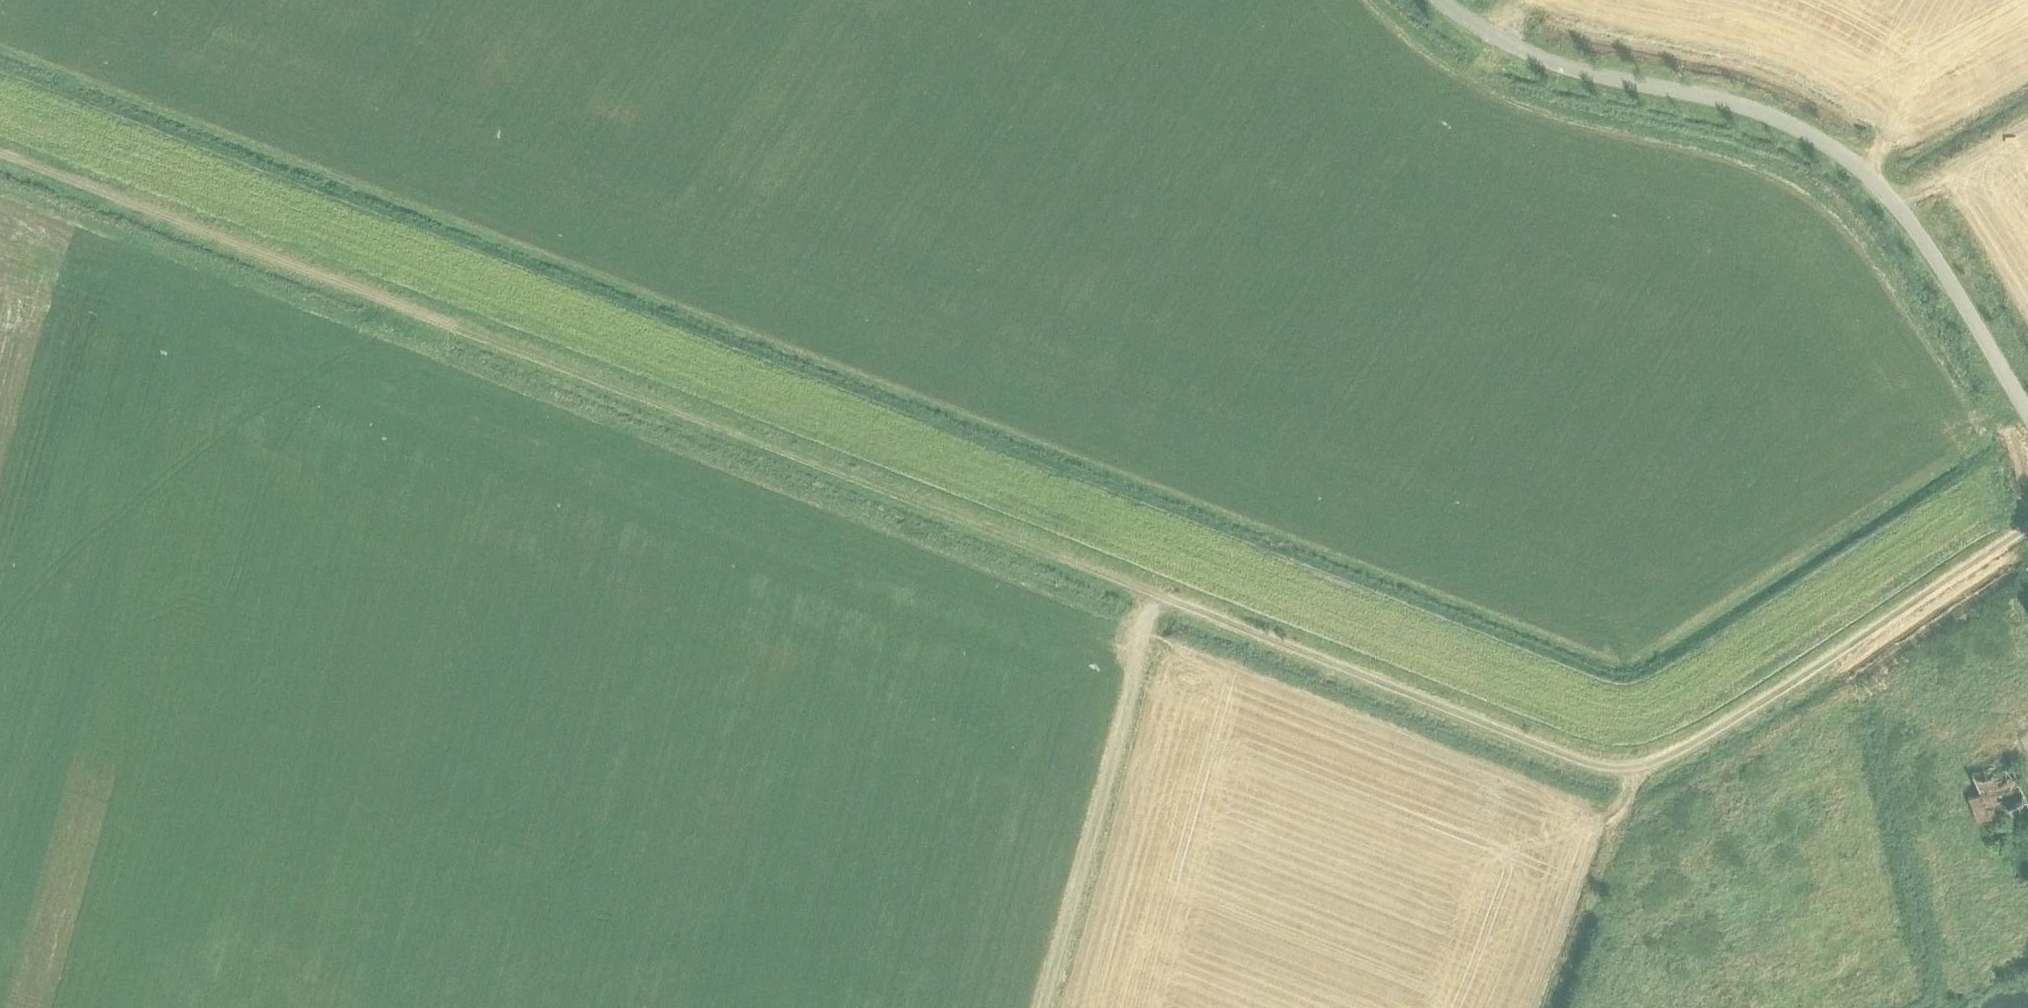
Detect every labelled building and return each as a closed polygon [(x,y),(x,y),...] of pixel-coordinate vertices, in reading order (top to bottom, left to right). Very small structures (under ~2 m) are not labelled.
[(2009,829),(2027,821),(2027,803),(2008,757),(1972,772),(1981,793),(1969,797),(1978,820),(1988,816),(1992,826),(2005,820),(2009,829)]
